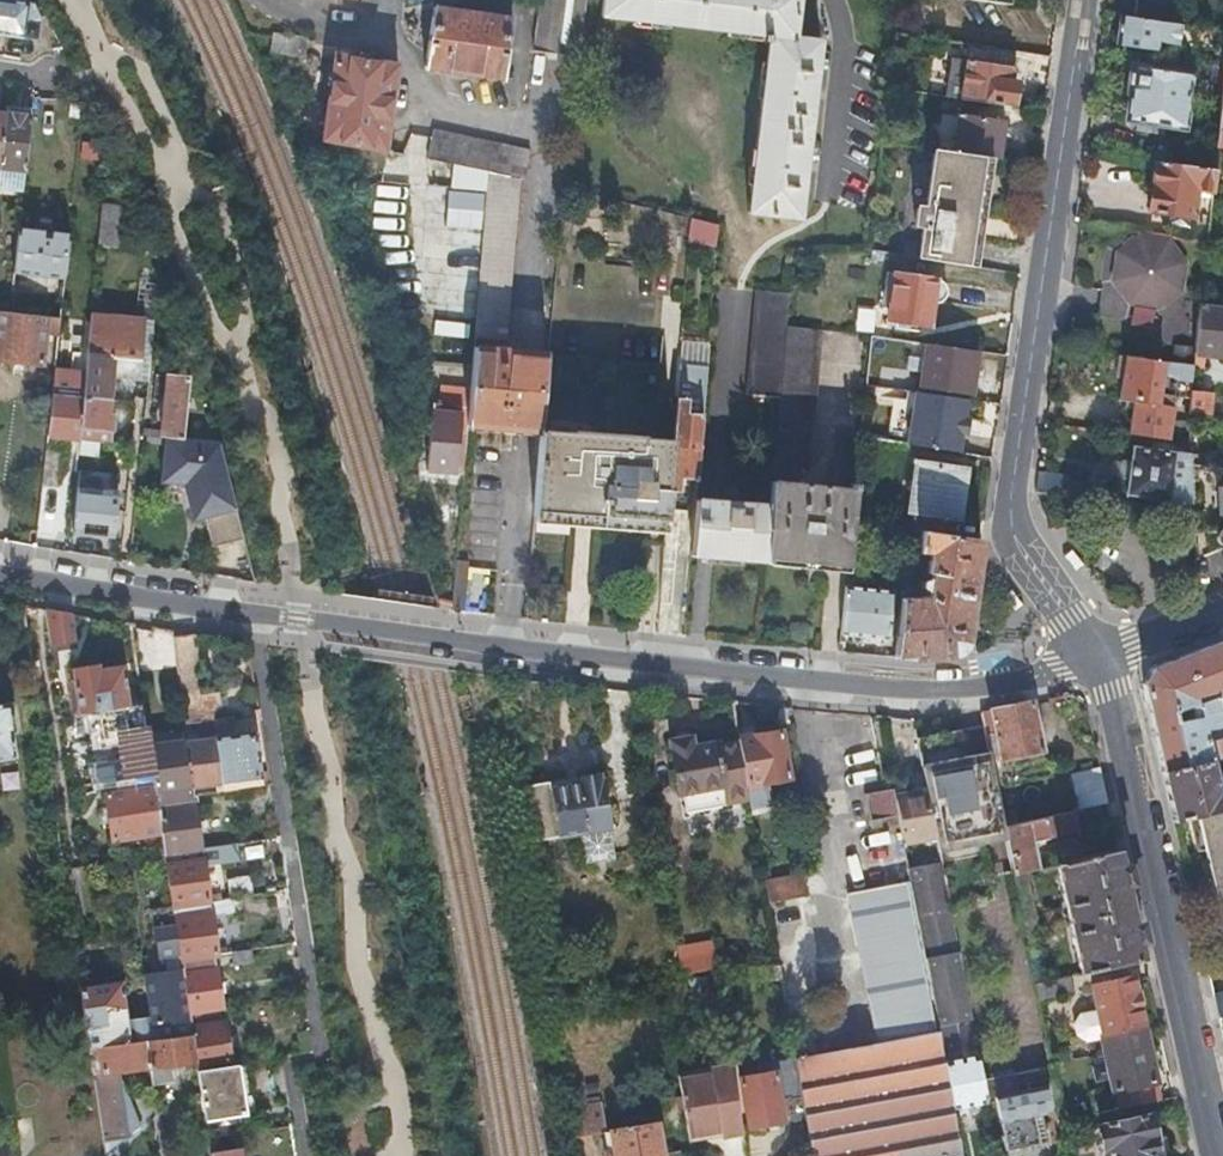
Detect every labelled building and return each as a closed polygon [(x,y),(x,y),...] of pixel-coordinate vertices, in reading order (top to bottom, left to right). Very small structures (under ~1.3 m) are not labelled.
[(21,38),(21,36),(35,38),(37,24),(31,23),(32,18),(25,17),(27,3),(6,0),(0,0),(0,34),(21,38)] [(544,4),(539,4),(533,50),(580,56),(585,10),(587,0),(544,0),(544,4)] [(799,0),(603,0),(601,14),(763,34),(762,40),(770,41),(749,212),(799,218),(821,40),(794,37),(799,0)] [(1135,17),(1173,23),(1175,3),(1155,0),(1138,0),(1135,17)] [(512,18),(434,7),(426,68),(506,79),(512,18)] [(1135,17),(1121,15),(1116,44),(1157,51),(1159,42),(1174,45),(1198,48),(1199,41),(1193,40),(1195,27),(1173,23),(1135,17)] [(314,42),(287,37),(284,52),(311,57),(314,42)] [(988,47),(969,44),(966,60),(965,59),(959,97),(1013,106),(1016,81),(1012,80),(1016,51),(988,47)] [(322,140),(386,152),(398,65),(335,55),(322,140)] [(952,57),(946,95),(959,97),(965,59),(952,57)] [(1149,67),(1131,65),(1127,93),(1130,93),(1126,122),(1184,129),(1191,75),(1149,68),(1149,67)] [(29,118),(30,108),(4,106),(3,115),(29,118)] [(958,112),(952,150),(986,155),(1000,157),(1005,119),(958,112)] [(29,118),(3,115),(0,145),(0,192),(21,194),(21,190),(23,170),(29,118)] [(433,128),(427,160),(488,172),(523,180),(530,149),(433,128)] [(891,131),(882,130),(881,140),(889,141),(891,131)] [(952,150),(934,148),(925,208),(917,207),(914,225),(923,226),(919,258),(971,266),(986,155),(952,150)] [(1212,192),(1215,171),(1156,162),(1149,211),(1192,218),(1196,190),(1212,192)] [(523,195),(524,180),(523,180),(488,172),(474,335),(505,338),(519,194),(523,195)] [(121,206),(102,204),(98,243),(117,245),(121,206)] [(716,246),(717,222),(689,221),(688,244),(716,246)] [(17,230),(17,231),(12,272),(64,277),(67,237),(68,235),(17,230)] [(1130,304),(1146,307),(1154,237),(1142,235),(1117,252),(1112,280),(1130,304)] [(1154,237),(1146,307),(1157,309),(1183,292),(1187,264),(1169,239),(1154,237)] [(155,310),(177,311),(160,268),(155,310)] [(942,280),(894,272),(888,318),(931,324),(934,302),(936,302),(937,302),(938,302),(939,302),(940,301),(941,301),(942,300),(943,300),(944,299),(945,298),(946,297),(946,296),(947,295),(947,294),(947,293),(948,292),(948,291),(948,290),(948,288),(947,287),(947,286),(947,285),(946,284),(945,283),(945,282),(944,281),(943,281),(942,280)] [(786,325),(789,293),(758,290),(748,393),(780,396),(786,325)] [(1201,304),(1196,350),(1194,367),(1203,368),(1206,356),(1222,358),(1222,307),(1201,304)] [(60,317),(8,312),(0,311),(0,359),(43,363),(46,333),(58,334),(60,317)] [(83,395),(109,398),(112,367),(140,370),(141,358),(144,328),(108,324),(109,315),(91,313),(87,352),(87,355),(84,381),(83,395)] [(821,329),(786,325),(780,396),(774,454),(770,505),(765,555),(823,561),(847,564),(849,549),(855,487),(831,484),(797,481),(799,466),(808,467),(809,457),(821,329)] [(978,350),(927,343),(923,369),(915,368),(913,375),(922,377),(922,383),(971,392),(978,350)] [(503,427),(509,351),(472,348),(468,398),(466,424),(503,427)] [(1175,364),(1194,367),(1196,350),(1178,348),(1175,364)] [(541,431),(548,355),(509,351),(503,427),(541,431)] [(48,434),(79,437),(82,399),(83,395),(84,381),(87,355),(73,354),(72,362),(71,369),(55,368),(52,396),(48,434)] [(1126,434),(1166,440),(1171,407),(1157,405),(1163,362),(1140,358),(1118,355),(1115,376),(1122,377),(1120,398),(1131,401),(1126,434)] [(672,444),(668,488),(679,489),(680,477),(696,478),(705,366),(678,364),(672,444)] [(164,404),(166,374),(154,373),(151,403),(164,404)] [(166,436),(183,438),(189,376),(166,374),(164,404),(160,436),(166,436)] [(1192,389),(1189,416),(1209,418),(1212,392),(1192,389)] [(916,390),(908,442),(959,450),(968,397),(916,390)] [(1222,419),(1222,394),(1212,392),(1209,418),(1222,419)] [(79,437),(109,440),(111,415),(107,414),(109,398),(83,395),(82,399),(79,437)] [(462,469),(466,424),(468,398),(437,396),(436,410),(461,412),(456,467),(462,469)] [(461,412),(436,410),(432,410),(427,470),(456,472),(456,467),(461,412)] [(595,436),(541,431),(534,515),(588,520),(595,436)] [(183,438),(166,436),(161,481),(184,483),(190,484),(193,495),(189,502),(192,513),(199,517),(205,516),(212,546),(244,538),(219,442),(214,441),(198,445),(197,439),(183,438)] [(672,444),(595,436),(588,520),(665,527),(668,488),(672,444)] [(1191,471),(1191,464),(1191,455),(1135,447),(1132,462),(1125,461),(1121,464),(1119,476),(1122,480),(1129,482),(1127,495),(1192,504),(1191,471)] [(915,510),(913,528),(917,529),(921,530),(952,535),(954,516),(959,516),(966,465),(914,457),(908,508),(915,510)] [(1191,464),(1191,471),(1192,504),(1193,512),(1193,521),(1220,522),(1219,527),(1218,528),(1217,530),(1216,530),(1216,532),(1216,537),(1221,541),(1222,541),(1222,467),(1191,464)] [(1037,492),(1070,496),(1072,477),(1039,472),(1037,492)] [(190,484),(184,483),(189,502),(193,495),(190,484)] [(113,536),(118,491),(111,490),(110,496),(77,493),(74,532),(113,536)] [(765,555),(770,505),(695,498),(690,553),(765,560),(765,555)] [(1193,521),(1194,530),(1216,530),(1217,530),(1218,528),(1219,527),(1220,522),(1193,521)] [(913,528),(907,528),(904,561),(916,562),(917,529),(913,528)] [(901,596),(895,655),(912,656),(952,653),(966,641),(980,539),(952,535),(921,530),(919,550),(930,551),(927,571),(931,572),(928,598),(912,597),(901,596)] [(849,549),(847,564),(840,631),(888,636),(893,590),(859,586),(863,551),(849,549)] [(454,559),(449,610),(463,612),(466,559),(454,559)] [(916,562),(904,561),(901,596),(912,597),(916,562)] [(67,610),(46,607),(46,612),(51,642),(70,639),(67,613),(67,610)] [(1220,640),(1149,668),(1141,683),(1161,772),(1209,761),(1222,758),(1222,738),(1219,739),(1216,726),(1219,725),(1215,706),(1222,702),(1222,647),(1220,640)] [(72,668),(79,711),(126,702),(129,701),(122,662),(100,666),(100,663),(72,668)] [(181,698),(184,721),(201,719),(197,696),(181,698)] [(96,766),(99,780),(152,772),(147,743),(141,699),(129,701),(126,702),(131,731),(123,732),(128,761),(96,766)] [(14,754),(11,730),(14,729),(10,701),(0,702),(0,756),(14,754)] [(1033,701),(992,709),(999,746),(1001,757),(1043,749),(1033,701)] [(992,709),(981,710),(989,748),(999,746),(992,709)] [(222,790),(263,784),(255,730),(234,733),(231,733),(230,723),(233,723),(232,714),(211,718),(212,723),(214,735),(222,790)] [(937,838),(941,860),(950,907),(993,898),(982,839),(967,756),(961,727),(918,736),(925,776),(937,838)] [(753,734),(739,737),(748,783),(789,776),(780,728),(753,732),(753,734)] [(156,799),(192,794),(191,787),(215,783),(216,791),(222,790),(214,735),(147,743),(152,772),(153,783),(156,799)] [(735,743),(715,745),(715,742),(691,745),(689,736),(667,740),(681,810),(744,799),(735,743)] [(1161,772),(1172,820),(1188,816),(1196,815),(1222,808),(1222,788),(1216,790),(1209,761),(1161,772)] [(1109,802),(1101,767),(1072,775),(1079,808),(1109,802)] [(532,838),(558,834),(565,833),(609,826),(602,778),(600,779),(599,773),(524,785),(532,838)] [(898,813),(903,838),(930,832),(931,839),(937,838),(925,776),(910,778),(913,793),(895,796),(898,813)] [(113,838),(160,830),(156,799),(153,783),(105,791),(113,838)] [(880,816),(898,813),(895,796),(893,785),(884,787),(864,791),(869,818),(870,818),(880,816)] [(197,846),(200,845),(192,794),(156,799),(160,830),(162,842),(163,850),(197,846)] [(1196,815),(1203,846),(1219,914),(1222,913),(1222,808),(1196,815)] [(1074,809),(1004,825),(1013,872),(1025,870),(1039,867),(1034,841),(1078,831),(1074,809)] [(1196,815),(1188,816),(1196,848),(1203,846),(1196,815)] [(882,824),(880,816),(870,818),(872,826),(882,824)] [(565,833),(558,834),(563,870),(570,869),(565,833)] [(161,857),(158,842),(131,847),(133,862),(161,857)] [(163,850),(172,905),(207,899),(201,857),(198,857),(197,846),(163,850)] [(1057,863),(1081,971),(1145,958),(1132,903),(1120,849),(1084,857),(1057,863)] [(908,867),(938,1024),(951,1022),(971,1018),(950,907),(941,860),(908,867)] [(1025,870),(1013,872),(1034,981),(1047,978),(1025,870)] [(765,881),(769,901),(809,893),(806,874),(765,881)] [(961,1147),(953,1106),(938,1028),(933,1029),(905,881),(847,892),(875,1040),(796,1055),(814,1155),(962,1155),(961,1147)] [(231,908),(229,896),(207,899),(209,911),(231,908)] [(172,905),(173,917),(209,911),(207,899),(172,905)] [(795,971),(817,960),(793,910),(770,921),(795,971)] [(180,959),(212,954),(216,954),(209,911),(173,917),(177,943),(180,959)] [(711,939),(676,945),(679,957),(682,973),(716,966),(717,966),(711,939)] [(270,965),(268,946),(241,950),(244,969),(270,965)] [(216,1006),(219,1005),(212,954),(180,959),(181,968),(188,1010),(216,1006)] [(779,961),(717,966),(716,966),(721,997),(759,994),(756,978),(782,975),(779,961)] [(172,1033),(191,1031),(190,1023),(188,1010),(181,968),(161,971),(144,973),(151,1023),(159,1022),(170,1020),(172,1033)] [(707,974),(688,977),(691,993),(709,990),(707,974)] [(1034,981),(1038,998),(1071,990),(1068,974),(1047,978),(1034,981)] [(785,996),(821,993),(819,975),(784,978),(785,996)] [(1076,1033),(1086,1040),(1103,1037),(1102,1031),(1143,1023),(1133,975),(1092,984),(1097,1009),(1080,1013),(1074,1022),(1076,1033)] [(85,1005),(91,1043),(130,1038),(129,1029),(125,1006),(127,1006),(123,979),(82,984),(85,1005)] [(1212,996),(1217,1016),(1222,1015),(1222,993),(1212,996)] [(190,1023),(218,1019),(216,1006),(188,1010),(190,1023)] [(196,1067),(228,1063),(221,1019),(218,1019),(190,1023),(191,1031),(195,1060),(196,1067)] [(130,1038),(146,1036),(161,1034),(159,1022),(151,1023),(133,1025),(129,1029),(130,1038)] [(938,1024),(938,1028),(953,1106),(987,1100),(984,1085),(983,1077),(978,1053),(958,1057),(951,1022),(938,1024)] [(1114,1084),(1119,1107),(1160,1099),(1144,1028),(1104,1037),(1109,1064),(1103,1065),(1105,1076),(1112,1075),(1114,1084)] [(150,1065),(151,1075),(169,1072),(168,1064),(195,1060),(191,1031),(172,1033),(161,1034),(146,1036),(150,1065)] [(107,1071),(150,1065),(146,1036),(130,1038),(91,1043),(91,1044),(105,1131),(127,1127),(121,1086),(110,1087),(107,1071)] [(784,1118),(774,1059),(759,1062),(761,1072),(741,1075),(750,1124),(784,1118)] [(709,1069),(679,1076),(681,1093),(688,1137),(720,1131),(721,1137),(745,1133),(739,1102),(732,1060),(708,1065),(709,1069)] [(204,1121),(206,1136),(221,1134),(220,1124),(245,1120),(236,1065),(197,1071),(204,1121)] [(983,1077),(984,1085),(1024,1076),(1022,1069),(983,1077)] [(564,1083),(568,1108),(573,1139),(610,1133),(612,1149),(605,1150),(606,1155),(664,1155),(663,1154),(657,1122),(607,1131),(602,1102),(586,1105),(584,1093),(600,1091),(598,1078),(564,1083)] [(1044,1084),(995,1094),(1000,1120),(1006,1147),(1046,1139),(1040,1112),(1050,1110),(1044,1084)] [(1089,1090),(1093,1112),(1119,1107),(1114,1084),(1089,1090)] [(801,1096),(788,1098),(791,1117),(804,1115),(801,1096)] [(1151,1113),(1100,1124),(1107,1155),(1140,1155),(1158,1152),(1155,1138),(1156,1138),(1151,1113)]
